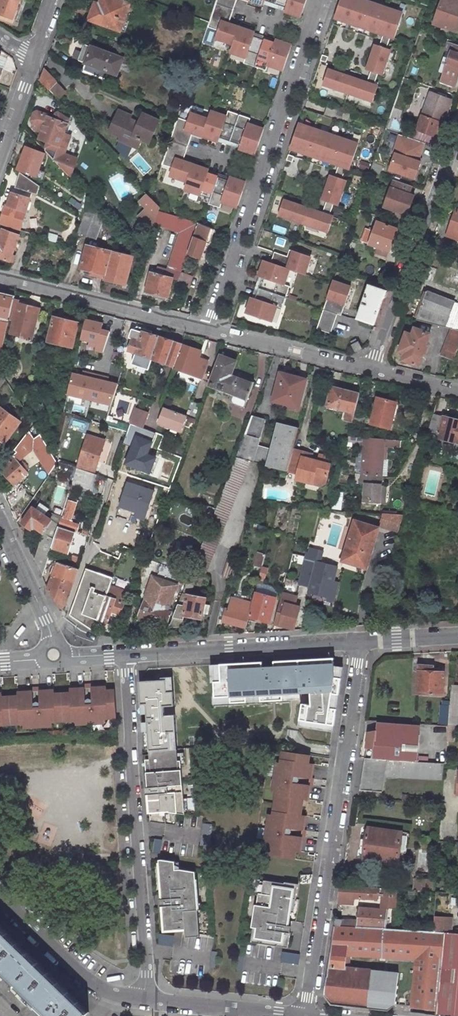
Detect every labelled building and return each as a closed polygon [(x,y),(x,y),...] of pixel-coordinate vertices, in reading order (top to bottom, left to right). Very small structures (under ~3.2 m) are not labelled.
[(19,0),(0,0),(0,19),(3,20),(5,14),(13,17),(19,0)] [(119,0),(98,0),(97,3),(95,8),(91,7),(87,19),(118,30),(128,3),(119,0)] [(214,3),(232,9),(234,0),(215,0),(214,3)] [(274,3),(284,7),(283,10),(299,16),(304,0),(275,0),(274,3)] [(333,17),(347,22),(355,0),(338,0),(333,17)] [(364,0),(355,0),(347,22),(362,27),(371,2),(364,0)] [(433,22),(455,30),(457,22),(457,0),(441,0),(433,22)] [(386,7),(371,2),(362,27),(377,32),(386,7)] [(231,44),(237,27),(227,23),(232,9),(214,3),(208,21),(206,26),(216,29),(213,37),(231,44)] [(400,12),(386,7),(377,32),(381,33),(388,36),(392,37),(400,12)] [(253,66),(262,39),(251,35),(252,32),(237,27),(231,44),(228,51),(243,57),(242,62),(253,66)] [(388,36),(381,33),(379,39),(386,42),(388,36)] [(217,39),(214,45),(227,50),(230,44),(217,39)] [(281,69),(289,44),(274,39),(272,43),(262,39),(253,66),(264,70),(266,64),(281,69)] [(386,42),(379,39),(377,45),(384,47),(386,42)] [(127,57),(92,44),(84,64),(119,77),(122,70),(127,57)] [(379,73),(388,49),(384,47),(377,45),(373,44),(364,68),(368,70),(375,72),(379,73)] [(440,83),(456,88),(457,82),(457,52),(451,50),(440,83)] [(137,61),(127,57),(122,70),(133,73),(137,61)] [(50,90),(58,82),(45,69),(41,81),(50,90)] [(326,69),(321,83),(345,91),(350,77),(326,69)] [(368,70),(364,81),(371,84),(375,72),(368,70)] [(364,81),(350,77),(345,91),(370,100),(375,85),(371,84),(364,81)] [(427,91),(418,113),(413,127),(423,130),(431,133),(436,120),(439,121),(447,98),(427,91)] [(62,132),(67,119),(56,111),(53,112),(52,117),(35,110),(31,113),(29,120),(31,124),(35,125),(34,129),(40,132),(38,137),(46,140),(43,150),(69,177),(76,158),(62,154),(69,134),(62,132)] [(217,137),(228,141),(237,114),(226,110),(224,116),(209,110),(206,119),(201,136),(216,141),(217,137)] [(130,117),(118,112),(112,126),(123,131),(119,141),(136,149),(141,140),(148,144),(159,121),(142,115),(137,126),(128,122),(130,117)] [(190,132),(201,136),(206,119),(188,112),(186,120),(176,117),(168,140),(186,146),(190,132)] [(237,114),(228,141),(238,144),(237,148),(253,153),(261,128),(246,123),(248,117),(237,114)] [(303,153),(311,128),(296,123),(288,147),(303,153)] [(311,128),(303,153),(317,158),(326,133),(311,128)] [(326,133),(317,158),(332,163),(340,138),(326,133)] [(425,143),(399,134),(393,152),(394,152),(419,161),(425,143)] [(340,138),(332,163),(336,164),(343,166),(347,168),(355,143),(340,138)] [(185,181),(186,181),(191,164),(181,161),(186,146),(168,140),(163,155),(173,158),(167,175),(185,181)] [(35,175),(43,152),(24,146),(22,152),(18,151),(14,164),(18,165),(17,169),(35,175)] [(419,161),(394,152),(388,172),(415,181),(422,161),(419,161)] [(195,200),(206,203),(216,176),(205,173),(206,169),(191,164),(186,181),(185,181),(182,189),(197,194),(195,200)] [(343,166),(336,164),(334,170),(341,172),(343,166)] [(17,170),(11,186),(34,193),(36,184),(17,170)] [(341,172),(334,170),(332,176),(339,178),(341,172)] [(331,203),(334,204),(343,179),(339,178),(332,176),(328,174),(320,199),(323,200),(331,203)] [(227,180),(216,176),(206,203),(218,207),(219,201),(235,206),(244,181),(228,176),(227,180)] [(383,205),(402,212),(405,202),(409,203),(412,194),(408,192),(410,184),(393,178),(383,205)] [(27,196),(9,191),(7,199),(24,205),(27,196)] [(152,223),(156,210),(157,207),(148,197),(144,193),(135,200),(143,210),(136,216),(141,222),(137,225),(143,231),(142,232),(148,234),(152,223)] [(75,231),(92,237),(100,211),(88,198),(81,215),(77,225),(75,231)] [(3,202),(0,213),(0,223),(17,228),(23,208),(24,205),(7,199),(6,202),(3,202)] [(301,222),(305,208),(281,199),(276,214),(301,222)] [(326,215),(331,203),(323,200),(319,212),(326,215)] [(28,209),(23,208),(17,228),(21,229),(28,209)] [(319,212),(305,208),(301,222),(325,230),(330,216),(326,215),(319,212)] [(152,223),(177,231),(164,270),(177,274),(195,222),(156,210),(152,223)] [(445,235),(457,239),(457,212),(453,210),(445,235)] [(396,229),(375,221),(371,230),(368,229),(363,242),(389,251),(396,229)] [(184,253),(197,257),(203,242),(207,244),(212,228),(195,222),(184,253)] [(17,235),(0,229),(0,257),(11,261),(14,253),(10,252),(17,235)] [(129,256),(84,245),(78,268),(88,270),(90,271),(90,274),(102,277),(100,282),(112,285),(113,283),(122,286),(129,256)] [(302,273),(307,255),(290,250),(288,256),(284,255),(271,251),(268,262),(286,268),(302,273)] [(281,283),(286,268),(268,262),(261,260),(256,276),(259,277),(256,287),(283,296),(287,285),(281,283)] [(168,278),(147,272),(142,291),(163,297),(168,278)] [(184,287),(187,275),(178,272),(174,284),(184,287)] [(335,312),(339,314),(349,285),(331,279),(315,327),(328,332),(335,312)] [(355,314),(354,316),(372,322),(382,295),(384,296),(387,288),(386,287),(367,281),(363,290),(355,314)] [(283,296),(256,287),(252,298),(249,297),(244,313),(269,321),(274,306),(280,308),(283,296)] [(453,300),(424,290),(413,319),(444,326),(453,300)] [(15,297),(0,294),(0,316),(10,318),(15,297)] [(30,338),(37,308),(16,303),(12,320),(9,333),(30,338)] [(62,320),(63,315),(54,313),(53,318),(52,317),(46,342),(71,347),(77,323),(62,320)] [(113,324),(87,317),(80,342),(106,349),(113,324)] [(157,335),(138,327),(134,338),(130,336),(126,348),(134,350),(130,360),(146,366),(150,356),(157,335)] [(410,333),(404,331),(397,350),(402,352),(400,359),(415,364),(420,351),(422,351),(425,345),(422,344),(426,332),(412,327),(410,333)] [(441,356),(452,360),(457,344),(457,329),(451,327),(441,356)] [(157,335),(150,356),(171,364),(179,342),(157,335)] [(358,341),(351,344),(355,352),(362,348),(358,341)] [(197,357),(200,349),(179,342),(171,364),(171,366),(201,376),(206,360),(197,357)] [(229,374),(234,360),(219,354),(208,383),(246,398),(252,383),(229,374)] [(118,381),(72,370),(67,392),(112,403),(118,381)] [(278,389),(282,371),(277,370),(272,388),(278,389)] [(303,377),(282,371),(278,389),(272,388),(270,398),(296,405),(303,377)] [(357,392),(329,384),(324,403),(344,408),(341,418),(345,419),(350,421),(352,411),(357,392)] [(393,400),(374,395),(368,422),(388,426),(393,400)] [(6,445),(23,422),(0,405),(0,440),(6,445)] [(145,428),(151,413),(136,407),(130,423),(131,423),(145,428)] [(159,424),(183,433),(189,416),(165,407),(159,424)] [(429,410),(423,432),(450,440),(447,450),(457,453),(457,418),(429,410)] [(361,423),(363,413),(352,411),(350,421),(361,423)] [(253,446),(263,416),(249,412),(232,454),(248,458),(253,446)] [(295,424),(276,420),(265,463),(271,464),(284,468),(285,465),(290,445),(295,424)] [(124,444),(133,447),(138,435),(153,441),(156,433),(145,428),(131,423),(124,444)] [(23,456),(34,450),(46,472),(59,465),(40,431),(16,444),(23,456)] [(77,459),(96,465),(104,438),(85,433),(77,459)] [(151,474),(158,457),(151,454),(156,442),(153,441),(138,435),(133,447),(126,464),(151,474)] [(360,435),(357,472),(371,473),(372,457),(379,457),(380,444),(395,445),(396,438),(360,435)] [(315,458),(308,456),(308,452),(309,450),(290,445),(285,465),(295,467),(294,470),(292,475),(319,482),(323,481),(328,461),(326,461),(328,454),(317,451),(316,454),(315,458)] [(261,462),(265,449),(253,446),(248,458),(261,462)] [(189,561),(204,570),(248,458),(232,454),(209,513),(189,561)] [(1,470),(16,487),(31,474),(14,456),(1,470)] [(371,473),(378,474),(379,457),(372,457),(371,473)] [(75,466),(71,464),(67,476),(70,482),(75,466)] [(70,482),(91,488),(95,472),(86,469),(75,466),(70,482)] [(377,481),(378,474),(371,473),(357,472),(356,479),(361,479),(360,497),(376,498),(377,481)] [(155,490),(127,481),(119,508),(136,513),(135,517),(145,521),(155,490)] [(68,520),(75,501),(67,499),(62,514),(60,513),(59,517),(57,524),(72,529),(74,529),(76,523),(68,520)] [(52,512),(48,517),(30,504),(19,520),(31,529),(34,525),(41,530),(32,557),(41,575),(50,546),(57,524),(59,517),(52,512)] [(379,511),(375,524),(394,530),(399,512),(379,511)] [(375,526),(351,519),(345,543),(341,555),(364,562),(367,550),(375,526)] [(50,546),(65,551),(72,529),(57,524),(50,546)] [(235,548),(228,546),(220,571),(227,573),(229,568),(232,559),(235,548)] [(335,581),(338,567),(316,562),(319,548),(308,546),(300,581),(311,584),(308,596),(335,602),(339,582),(335,581)] [(263,551),(256,549),(253,563),(259,564),(263,551)] [(100,563),(97,571),(110,576),(113,567),(100,563)] [(60,605),(72,572),(53,566),(47,585),(60,605)] [(105,589),(110,576),(97,571),(81,566),(66,612),(92,627),(96,616),(104,593),(105,589)] [(262,577),(264,570),(258,569),(256,576),(262,577)] [(160,576),(152,573),(150,573),(149,573),(148,574),(147,576),(135,608),(147,612),(160,576)] [(162,622),(167,609),(164,608),(173,585),(173,583),(172,581),(171,580),(160,576),(147,612),(145,616),(162,622)] [(266,618),(273,593),(253,588),(250,600),(247,613),(266,618)] [(104,593),(122,599),(125,593),(116,590),(114,591),(113,591),(112,591),(110,591),(105,589),(104,593)] [(109,608),(118,611),(122,599),(104,593),(96,616),(105,620),(109,608)] [(188,593),(186,605),(184,616),(187,617),(205,620),(209,597),(188,593)] [(229,594),(226,606),(218,604),(215,616),(244,623),(247,613),(250,600),(229,594)] [(292,625),(298,604),(282,600),(283,598),(277,597),(271,619),(292,625)] [(180,603),(170,627),(186,626),(187,617),(184,616),(186,605),(180,603)] [(310,690),(310,703),(301,701),(297,724),(332,730),(341,665),(333,664),(332,656),(264,660),(264,664),(252,665),(252,660),(210,662),(210,679),(213,679),(214,701),(299,697),(299,691),(310,690)] [(428,663),(418,662),(415,691),(440,693),(443,670),(428,669),(428,663)] [(159,678),(137,679),(138,702),(144,702),(147,749),(150,749),(174,747),(172,713),(162,714),(161,704),(172,704),(170,675),(159,675),(159,678)] [(87,716),(100,715),(114,715),(112,687),(104,688),(103,683),(89,684),(89,685),(90,700),(83,701),(82,685),(82,684),(67,685),(67,686),(67,690),(59,691),(60,702),(61,718),(74,717),(87,716)] [(450,683),(448,704),(447,722),(457,723),(457,684),(450,683)] [(35,719),(48,718),(61,718),(60,702),(59,691),(51,691),(51,687),(51,686),(37,687),(37,688),(37,703),(31,704),(30,689),(30,687),(15,688),(15,693),(7,694),(9,721),(22,720),(35,719)] [(9,721),(7,694),(0,694),(0,721),(9,721)] [(448,704),(439,703),(437,724),(446,725),(447,722),(448,704)] [(372,730),(416,733),(416,723),(373,719),(372,730)] [(368,757),(372,730),(365,732),(362,756),(368,757)] [(416,733),(372,730),(368,757),(384,758),(405,759),(414,760),(416,733)] [(174,747),(150,749),(150,752),(151,757),(147,757),(147,764),(149,785),(151,785),(152,796),(150,796),(152,819),(168,821),(167,809),(170,809),(187,811),(186,808),(185,796),(182,762),(182,758),(179,758),(179,750),(179,747),(174,747)] [(277,775),(275,788),(273,801),(300,805),(301,797),(306,798),(308,783),(307,783),(292,781),(293,774),(307,777),(309,777),(311,762),(306,761),(307,753),(293,751),(281,749),(279,762),(277,775)] [(357,788),(379,789),(384,758),(368,757),(362,756),(357,788)] [(404,772),(436,773),(436,764),(417,763),(418,760),(414,760),(405,759),(404,772)] [(269,827),(267,840),(266,853),(292,857),(294,849),(298,850),(301,835),(299,835),(284,833),(285,826),(297,828),(300,828),(302,828),(304,814),(299,813),(300,805),(273,801),(271,814),(269,827)] [(203,820),(201,842),(211,843),(214,821),(203,820)] [(400,830),(366,824),(361,856),(395,862),(397,850),(401,851),(402,842),(398,841),(400,830)] [(194,877),(193,867),(182,866),(178,866),(177,858),(164,857),(161,857),(164,892),(166,892),(166,903),(169,903),(169,908),(165,909),(167,927),(188,926),(189,934),(203,932),(202,930),(200,906),(200,899),(198,877),(194,877)] [(312,875),(299,875),(300,883),(310,883),(312,875)] [(433,880),(413,878),(412,888),(432,890),(433,880)] [(294,897),(296,882),(283,881),(282,882),(262,879),(262,880),(258,904),(254,903),(253,903),(250,925),(251,925),(255,926),(252,941),(286,946),(288,931),(283,930),(285,919),(287,920),(290,897),(294,897)] [(353,896),(378,897),(378,905),(393,906),(394,887),(338,884),(337,895),(338,895),(337,901),(349,901),(349,898),(353,898),(353,896)] [(387,909),(357,908),(356,919),(355,926),(385,928),(387,909)] [(444,931),(445,917),(432,916),(431,930),(442,931),(444,931)] [(339,925),(332,924),(322,992),(330,1003),(387,1009),(394,1002),(397,971),(346,966),(348,952),(415,956),(411,1005),(421,1006),(421,1012),(435,1014),(442,931),(431,930),(385,928),(355,926),(339,925)] [(455,1015),(457,1015),(457,932),(444,931),(442,931),(435,1014),(455,1015)] [(43,1015),(84,1015),(85,1015),(0,933),(0,974),(43,1015)] [(300,954),(283,951),(281,962),(299,964),(300,954)]
